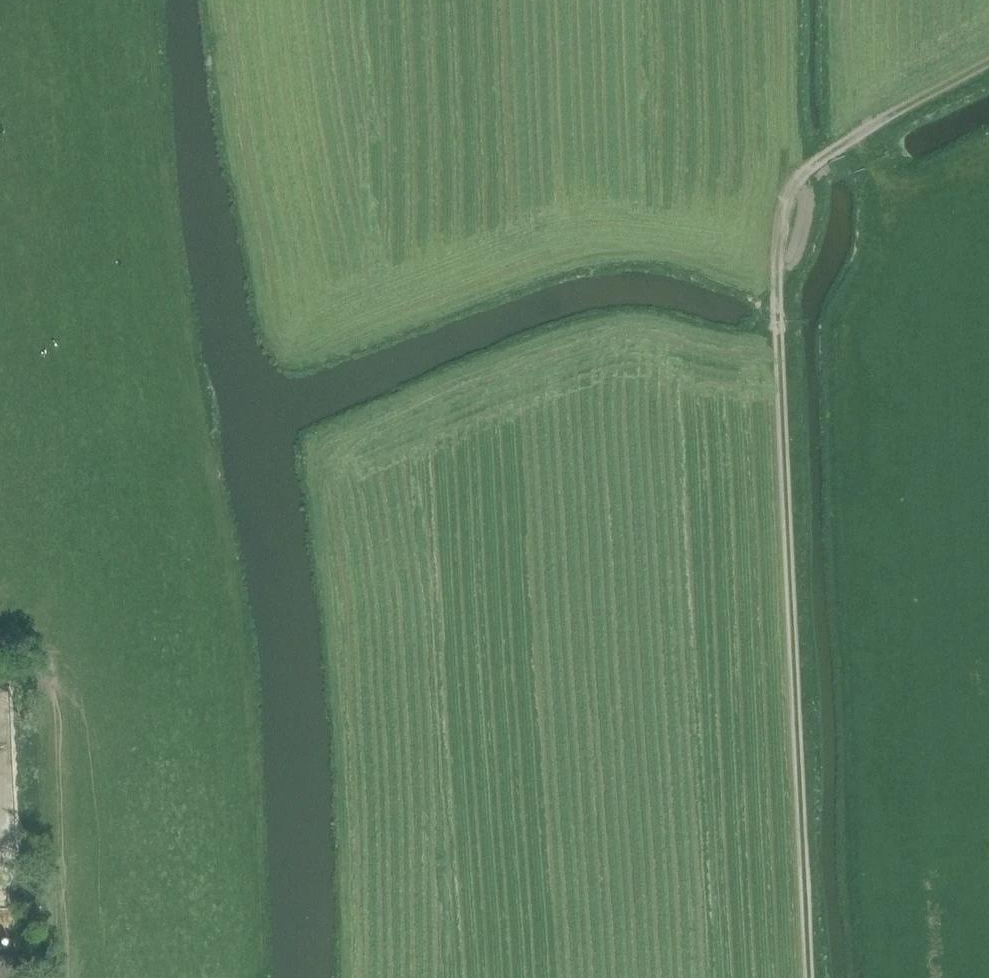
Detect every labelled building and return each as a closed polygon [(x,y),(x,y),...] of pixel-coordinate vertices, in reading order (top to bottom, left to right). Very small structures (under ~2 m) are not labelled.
[(0,957),(0,977),(11,977),(10,957),(0,957)]
